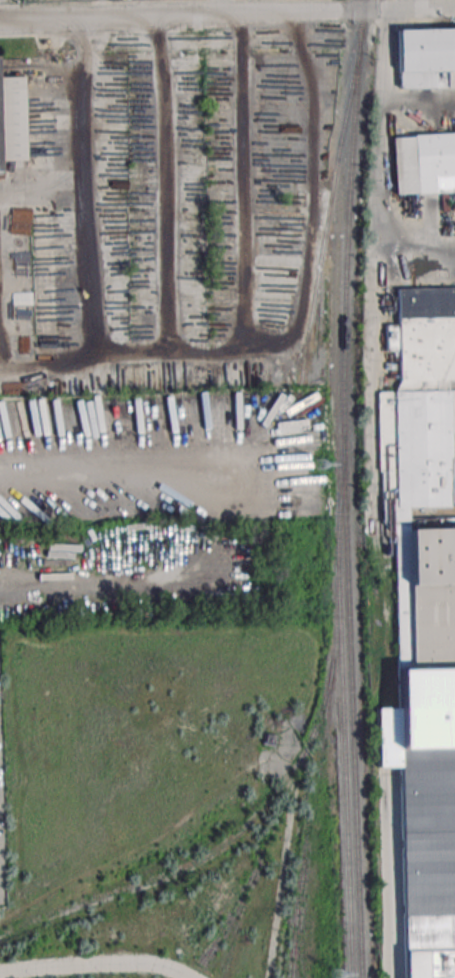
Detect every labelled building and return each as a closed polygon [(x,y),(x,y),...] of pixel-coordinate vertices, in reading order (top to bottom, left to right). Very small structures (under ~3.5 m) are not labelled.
[(396,31),(454,29),(454,89),(397,91),(396,31)] [(1,174),(1,160),(24,160),(22,76),(0,76),(0,174),(1,174)] [(412,136),(412,138),(391,139),(394,198),(454,194),(454,133),(412,136)] [(398,291),(402,380),(393,392),(396,509),(454,507),(454,387),(450,387),(449,382),(454,382),(454,288),(398,291)] [(410,534),(413,677),(399,677),(400,714),(379,714),(386,977),(454,977),(454,533),(410,534)]
